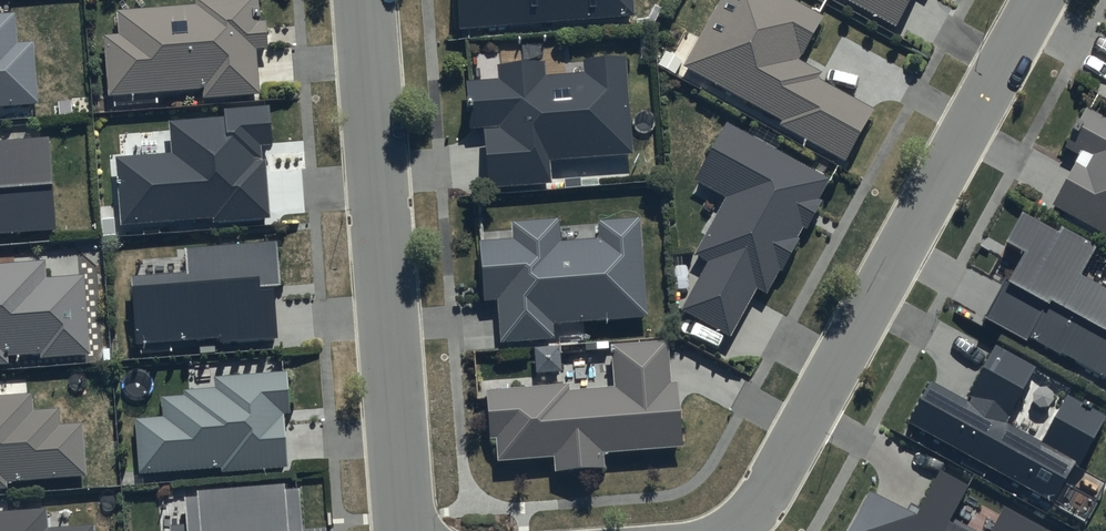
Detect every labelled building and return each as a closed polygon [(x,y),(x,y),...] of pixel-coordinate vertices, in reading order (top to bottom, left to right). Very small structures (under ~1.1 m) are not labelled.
[(104,37),(108,98),(202,91),(203,101),(260,97),(257,50),(267,49),(265,21),(261,21),(259,0),(196,0),(196,6),(117,12),(118,36),(104,37)] [(457,33),(634,19),(632,0),(455,0),(457,33)] [(793,0),(719,0),(682,68),(782,124),(779,129),(843,165),(872,111),(818,82),(822,75),(799,62),(824,17),(793,0)] [(894,28),(910,0),(844,0),(894,28)] [(38,105),(33,43),(17,45),(15,14),(0,15),(0,108),(38,105)] [(544,64),(497,67),(498,82),(466,84),(470,131),(485,130),(489,190),(551,186),(550,163),(633,156),(626,58),(581,61),(582,75),(545,77),(544,64)] [(272,148),(269,107),(223,111),(223,118),(169,122),(171,154),(115,158),(120,228),(214,221),(214,226),(270,222),(265,161),(262,161),(261,148),(272,148)] [(1086,110),(1064,149),(1079,157),(1051,210),(1105,240),(1105,121),(1086,110)] [(831,181),(728,125),(696,182),(728,200),(696,257),(707,263),(680,313),(729,339),(757,290),(766,295),(779,272),(783,274),(801,242),(798,240),(803,232),(806,234),(823,203),(820,202),(831,181)] [(49,139),(0,142),(0,236),(56,232),(49,139)] [(1022,214),(1004,246),(1024,257),(1008,286),(1004,284),(983,322),(1027,346),(1030,341),(1105,383),(1105,290),(1084,278),(1100,248),(1061,227),(1058,234),(1022,214)] [(558,222),(512,225),(513,241),(479,243),(483,303),(497,302),(500,345),(555,342),(554,326),(647,320),(641,220),(598,222),(599,242),(559,244),(558,222)] [(185,274),(130,278),(135,347),(221,341),(221,346),(276,343),(273,291),(281,290),(277,243),(184,249),(185,274)] [(0,264),(0,368),(10,367),(9,358),(40,356),(41,359),(90,356),(85,276),(47,279),(46,261),(0,264)] [(668,343),(610,347),(613,389),(569,392),(569,387),(487,393),(491,441),(498,441),(499,463),(553,459),(555,476),(606,472),(605,456),(683,451),(678,384),(671,385),(668,343)] [(993,346),(964,399),(929,380),(903,425),(1052,507),(1073,467),(1079,470),(1105,421),(1105,419),(1069,398),(1042,447),(1004,426),(1036,370),(993,346)] [(287,374),(214,379),(215,389),(183,391),(183,398),(162,399),(164,420),(136,422),(139,475),(222,470),(222,475),(287,470),(283,417),(289,416),(287,374)] [(0,398),(0,491),(8,491),(7,484),(86,478),(83,425),(60,426),(59,412),(32,413),(31,396),(0,398)] [(938,478),(917,518),(868,492),(846,530),(954,530),(947,527),(966,493),(938,478)] [(187,498),(189,528),(170,529),(170,530),(302,530),(299,490),(187,498)] [(0,514),(0,530),(96,530),(95,526),(49,529),(48,511),(0,514)] [(1004,515),(995,530),(1033,530),(1004,515)]
